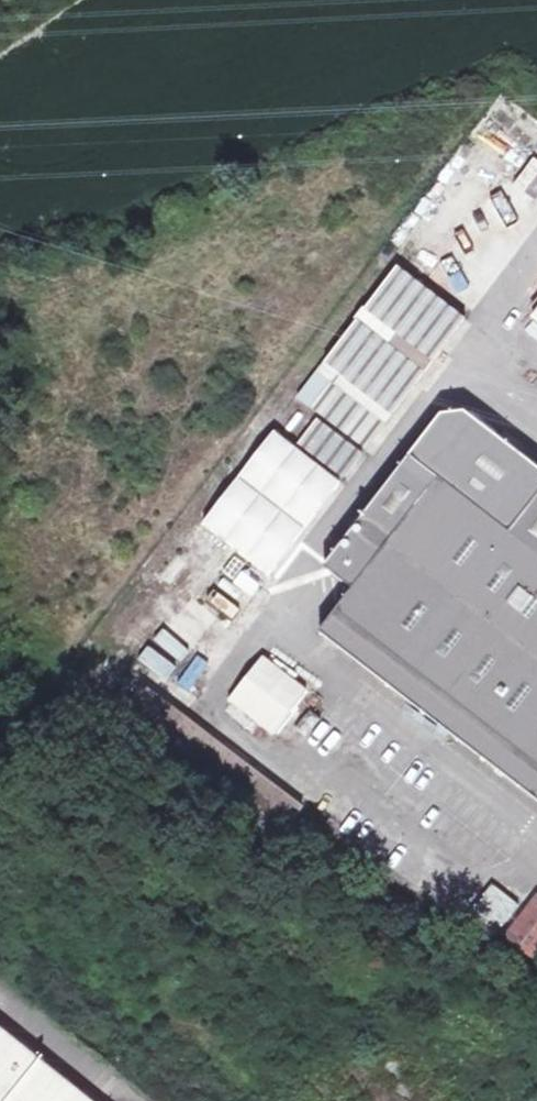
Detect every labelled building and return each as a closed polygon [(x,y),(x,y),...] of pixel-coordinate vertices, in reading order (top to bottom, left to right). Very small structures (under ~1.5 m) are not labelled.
[(501,177),(483,211),(509,226),(528,191),(501,177)] [(466,319),(397,267),(357,320),(425,373),(466,319)] [(529,318),(536,325),(536,307),(529,318)] [(368,449),(425,373),(357,320),(318,372),(330,381),(311,406),(368,449)] [(325,567),(357,591),(324,634),(536,799),(536,468),(464,412),(441,415),(325,567)] [(269,429),(195,529),(259,576),(261,574),(270,580),(342,482),(269,429)] [(185,650),(217,618),(193,595),(162,627),(185,650)] [(505,938),(534,960),(536,955),(536,896),(505,938)] [(0,1028),(0,1100),(91,1100),(0,1028)]
